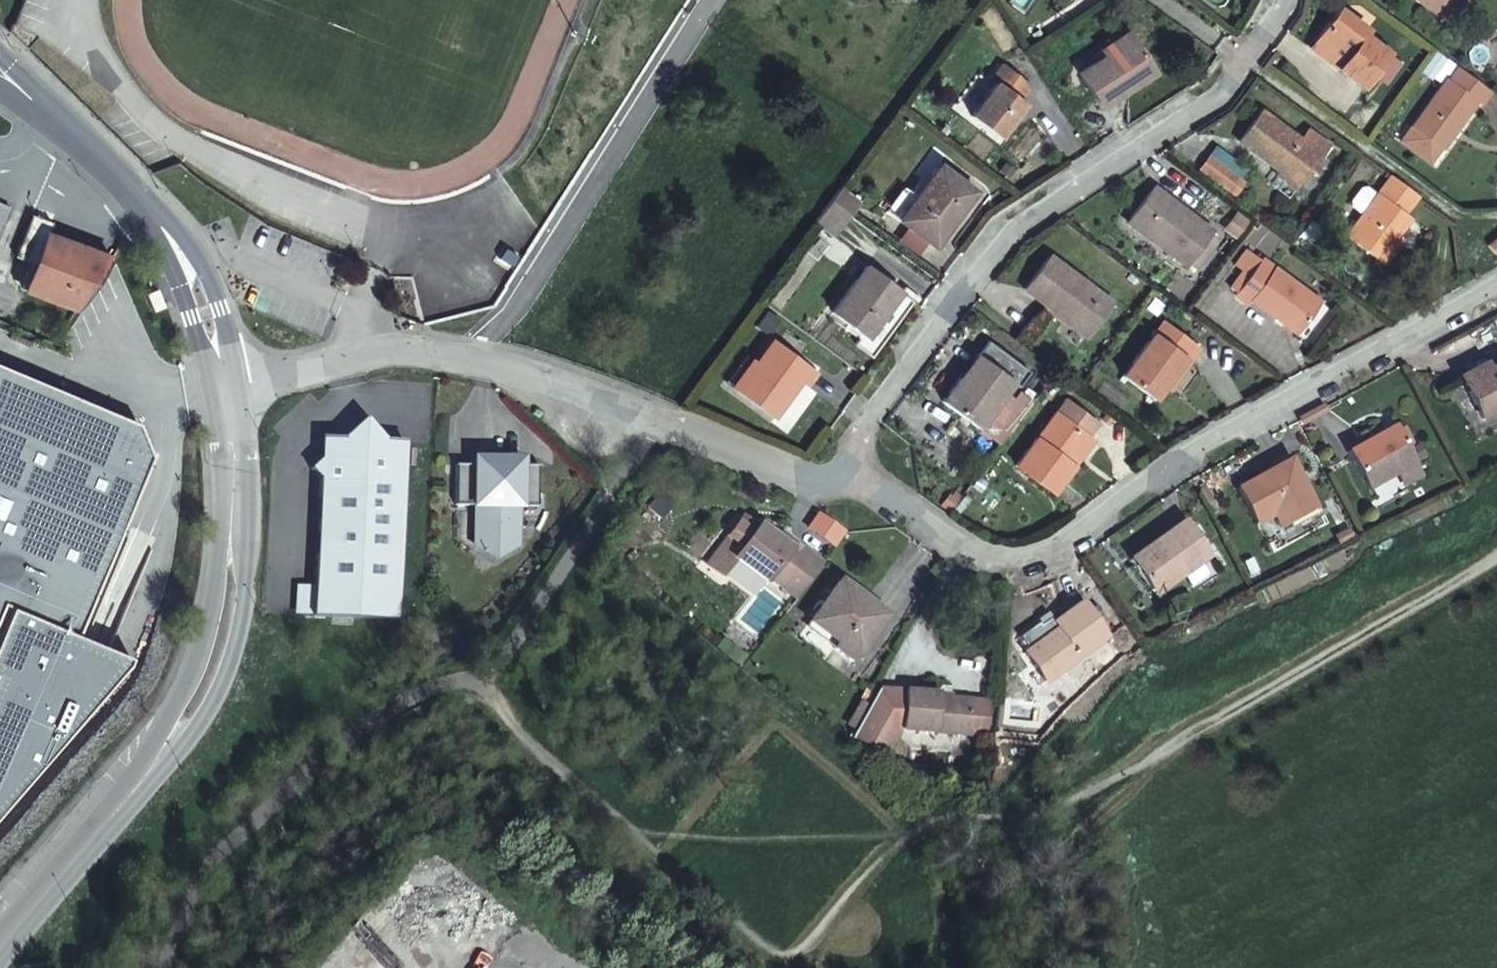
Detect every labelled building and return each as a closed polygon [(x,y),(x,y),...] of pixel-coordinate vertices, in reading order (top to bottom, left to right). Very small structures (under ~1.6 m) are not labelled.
[(1455,4),(1458,0),(1407,0),(1403,6),(1432,27),(1450,1),(1455,4)] [(1437,30),(1455,4),(1450,1),(1432,27),(1437,30)] [(1367,35),(1339,14),(1315,44),(1341,64),(1336,72),(1361,91),(1386,59),(1363,41),(1367,35)] [(1128,33),(1101,50),(1106,58),(1082,74),(1090,88),(1102,108),(1154,74),(1128,33)] [(1106,58),(1101,50),(1076,66),(1082,74),(1106,58)] [(1491,91),(1457,66),(1448,79),(1446,78),(1413,125),(1442,148),(1455,129),(1458,130),(1477,104),(1481,107),(1491,91)] [(1035,88),(1007,68),(996,81),(1001,85),(976,119),(1003,140),(1028,106),(1024,103),(1035,88)] [(1317,155),(1256,109),(1234,139),(1294,185),(1317,155)] [(1208,158),(1199,170),(1228,191),(1237,179),(1208,158)] [(936,162),(912,195),(896,217),(933,243),(973,188),(936,162)] [(1387,176),(1373,195),(1358,214),(1341,236),(1380,265),(1394,246),(1389,242),(1395,233),(1407,217),(1400,212),(1413,195),(1387,176)] [(1348,207),(1358,214),(1373,195),(1362,187),(1357,188),(1347,201),(1348,207)] [(1126,225),(1183,267),(1209,231),(1152,189),(1126,225)] [(896,217),(912,195),(906,190),(890,213),(896,217)] [(23,285),(76,305),(111,255),(45,229),(48,221),(34,216),(27,236),(20,234),(13,252),(33,259),(23,285)] [(1209,231),(1183,267),(1189,271),(1214,235),(1209,231)] [(1389,242),(1394,246),(1400,237),(1395,233),(1389,242)] [(1496,252),(1496,237),(1487,245),(1494,254),(1496,252)] [(1019,288),(1063,321),(1067,316),(1087,331),(1109,301),(1044,254),(1019,288)] [(1317,301),(1258,258),(1232,293),(1246,304),(1250,299),(1295,331),(1317,301)] [(898,288),(864,264),(831,309),(865,335),(898,288)] [(1067,316),(1063,321),(1072,328),(1084,336),(1087,331),(1067,316)] [(1152,398),(1154,396),(1183,357),(1189,361),(1197,349),(1169,329),(1167,327),(1160,322),(1121,375),(1152,398)] [(961,375),(943,399),(978,425),(1011,379),(1017,384),(1028,369),(988,337),(977,352),(981,355),(964,377),(961,375)] [(820,372),(774,338),(737,388),(777,418),(804,380),(811,385),(820,372)] [(1183,357),(1154,396),(1161,401),(1189,361),(1183,357)] [(61,735),(31,723),(70,630),(155,432),(0,365),(0,601),(4,603),(0,612),(0,804),(61,735)] [(1011,379),(978,425),(999,441),(1033,395),(1017,384),(1011,379)] [(1490,396),(1489,394),(1486,388),(1475,393),(1479,400),(1490,396)] [(1489,394),(1490,396),(1479,400),(1475,393),(1461,400),(1481,441),(1496,434),(1496,389),(1489,394)] [(1084,433),(1089,437),(1100,422),(1062,394),(1013,461),(1051,490),(1071,462),(1066,459),(1084,433)] [(319,461),(310,470),(319,479),(314,586),(313,617),(397,620),(404,443),(383,442),(363,420),(341,440),(319,461)] [(1410,465),(1391,427),(1344,453),(1364,489),(1410,465)] [(1071,462),(1089,437),(1084,433),(1066,459),(1071,462)] [(320,439),(319,461),(341,440),(320,439)] [(472,466),(454,466),(454,507),(537,507),(537,467),(519,466),(519,461),(473,460),(472,466)] [(1238,491),(1258,527),(1274,517),(1280,514),(1287,526),(1316,510),(1288,462),(1238,491)] [(1282,529),(1287,526),(1280,514),(1274,517),(1282,529)] [(743,517),(737,526),(752,537),(758,528),(743,517)] [(1190,520),(1133,551),(1152,582),(1179,566),(1182,572),(1210,557),(1190,520)] [(769,582),(794,601),(821,564),(793,543),(788,549),(773,539),(758,528),(752,537),(737,526),(708,566),(723,576),(733,563),(766,587),(769,582)] [(788,549),(793,543),(778,532),(773,539),(788,549)] [(1179,566),(1152,582),(1155,587),(1182,572),(1179,566)] [(885,614),(838,581),(809,621),(836,642),(834,646),(852,659),(885,614)] [(314,586),(297,585),(295,616),(313,617),(314,586)] [(1082,607),(1053,627),(1057,633),(1027,655),(1045,682),(1105,639),(1082,607)] [(1057,633),(1053,627),(1048,631),(1023,649),(1027,655),(1057,633)] [(31,723),(61,735),(125,660),(126,655),(70,630),(31,723)] [(861,732),(888,754),(892,731),(962,742),(967,704),(949,702),(935,700),(935,694),(875,686),(867,702),(854,726),(861,732)] [(935,700),(949,702),(951,691),(939,690),(936,692),(935,694),(935,700)] [(848,721),(854,726),(867,702),(860,698),(848,721)] [(982,706),(967,704),(962,742),(977,744),(982,706)]
